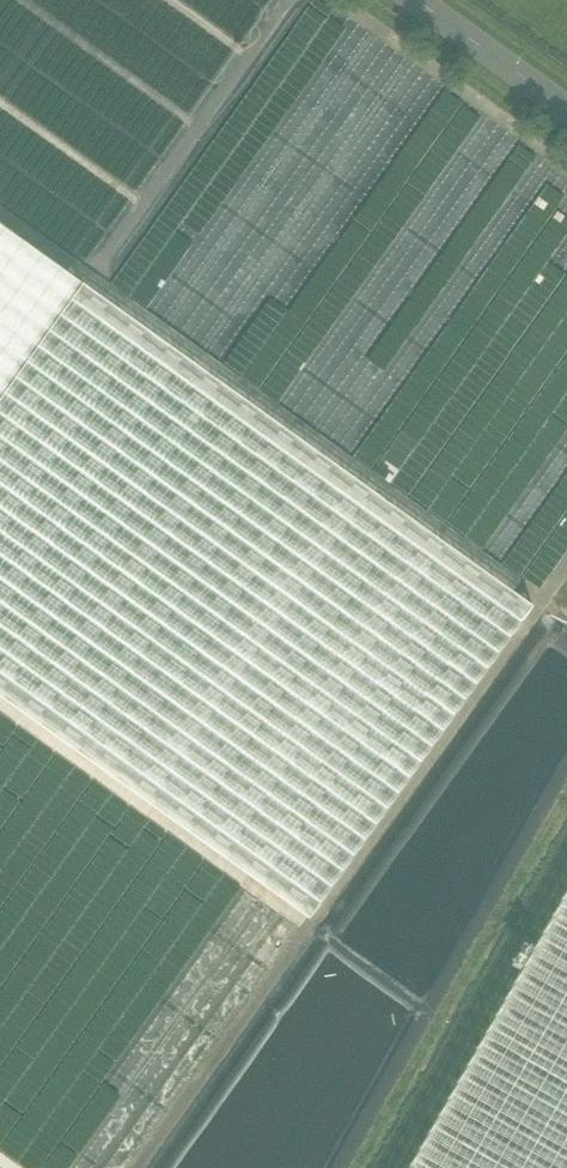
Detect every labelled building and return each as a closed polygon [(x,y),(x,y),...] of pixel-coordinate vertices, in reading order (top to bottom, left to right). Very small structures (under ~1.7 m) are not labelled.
[(326,0),(312,0),(203,151),(220,164),(206,183),(217,184),(217,191),(266,180),(268,188),(270,150),(275,174),(289,171),(289,176),(285,182),(284,197),(298,177),(337,179),(335,208),(369,200),(375,204),(398,172),(400,181),(453,219),(451,249),(476,243),(476,253),(501,247),(488,264),(555,268),(556,274),(566,275),(566,174),(326,0)] [(80,279),(0,222),(0,696),(307,915),(531,604),(80,279)] [(31,878),(18,880),(4,905),(0,887),(0,1012),(35,951),(22,944),(32,926),(10,914),(31,878)] [(408,1167),(566,1167),(566,890),(408,1167)] [(19,1014),(0,1018),(0,1047),(19,1014)]
